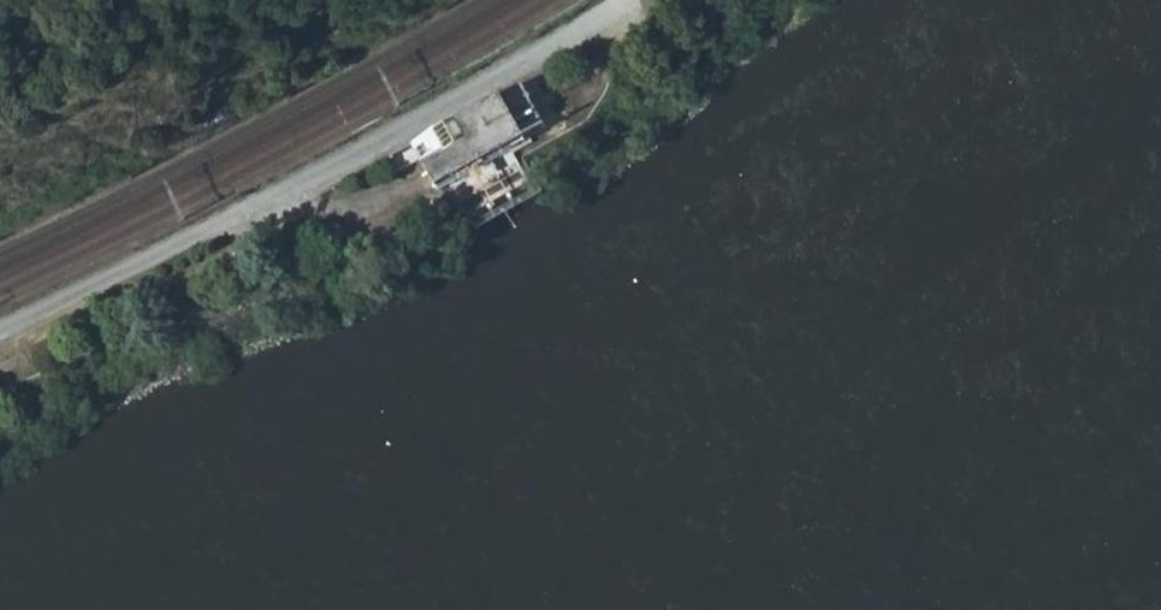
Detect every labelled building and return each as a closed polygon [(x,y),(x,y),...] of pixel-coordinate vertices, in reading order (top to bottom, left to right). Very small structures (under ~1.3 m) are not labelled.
[(412,147),(437,191),(525,141),(520,133),(541,122),(521,84),(412,147)]
